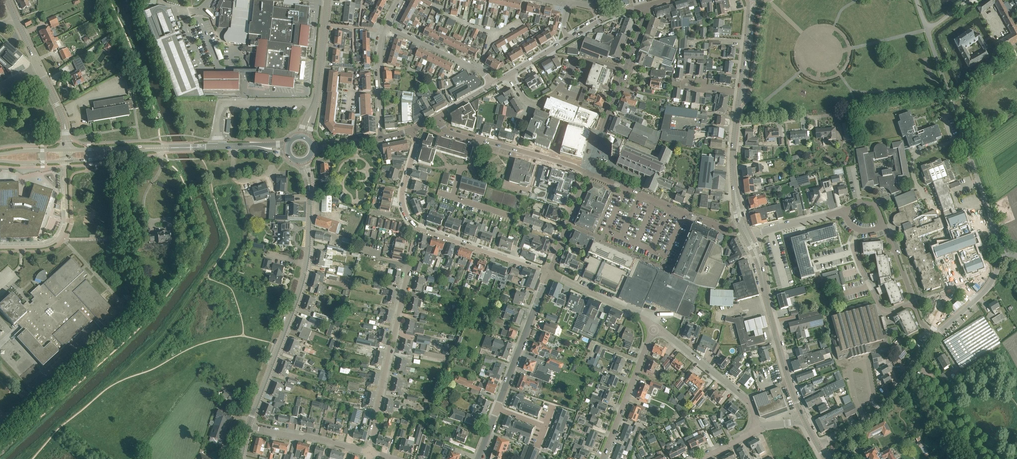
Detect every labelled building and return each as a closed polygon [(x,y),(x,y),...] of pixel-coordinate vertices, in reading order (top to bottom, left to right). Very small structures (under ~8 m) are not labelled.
[(19,4),(20,3),(23,9),(30,6),(28,1),(29,1),(29,0),(17,0),(19,4)] [(217,8),(220,10),(219,28),(229,29),(228,31),(225,35),(225,36),(224,37),(224,38),(224,39),(225,40),(225,41),(226,41),(226,42),(227,43),(228,43),(243,45),(243,47),(248,53),(249,53),(249,56),(246,56),(246,60),(248,62),(249,65),(250,69),(251,69),(250,83),(254,83),(255,83),(255,84),(255,85),(262,85),(269,86),(269,85),(270,85),(272,86),(272,87),(294,89),(294,88),(295,80),(293,80),(294,78),(294,76),(294,74),(298,74),(299,64),(300,57),(301,57),(302,58),(306,58),(307,48),(310,28),(308,28),(309,23),(311,8),(299,7),(301,1),(301,0),(234,0),(234,2),(227,1),(226,0),(223,0),(222,1),(221,0),(217,8)] [(377,5),(374,3),(367,0),(365,2),(372,6),(373,6),(376,8),(374,11),(380,14),(383,8),(377,5)] [(383,8),(386,2),(382,0),(380,0),(377,5),(383,8)] [(478,9),(481,10),(482,5),(485,6),(486,2),(486,0),(480,0),(478,9)] [(493,13),(496,13),(498,5),(501,6),(503,0),(496,0),(493,13)] [(510,8),(514,9),(515,1),(509,0),(506,16),(509,16),(510,8)] [(675,4),(677,10),(679,9),(681,17),(682,17),(682,37),(687,37),(689,37),(689,26),(689,19),(692,18),(689,8),(695,6),(693,0),(689,0),(687,0),(675,4)] [(711,0),(700,0),(701,5),(699,5),(700,8),(702,15),(707,15),(707,13),(712,12),(711,3),(712,3),(711,0)] [(716,3),(717,9),(715,10),(716,16),(725,14),(724,7),(729,6),(727,0),(715,0),(716,3)] [(981,5),(977,8),(981,13),(984,11),(995,3),(1011,34),(996,42),(1001,51),(1004,49),(1005,50),(1016,43),(1016,25),(1015,26),(1009,16),(1014,13),(1008,2),(1006,3),(1003,5),(1002,3),(1001,0),(988,0),(981,5)] [(412,1),(409,6),(416,10),(419,4),(412,1)] [(355,4),(348,3),(346,3),(344,22),(353,23),(355,4)] [(529,13),(533,14),(535,6),(528,4),(527,8),(524,8),(523,14),(521,13),(519,16),(522,20),(523,19),(525,15),(529,15),(529,13)] [(671,21),(672,29),(679,28),(682,28),(682,17),(681,17),(679,9),(677,10),(675,4),(669,6),(655,10),(657,18),(665,16),(666,19),(668,18),(669,22),(671,21)] [(416,10),(409,6),(406,12),(413,15),(414,13),(418,15),(419,14),(422,16),(423,13),(420,12),(416,10)] [(535,6),(533,14),(537,15),(536,17),(540,18),(541,18),(542,12),(540,11),(541,7),(535,6)] [(542,12),(541,18),(543,19),(546,19),(546,17),(550,18),(552,11),(552,10),(546,8),(545,12),(542,12)] [(364,9),(363,12),(377,19),(380,14),(374,11),(373,13),(370,12),(370,11),(367,10),(367,11),(364,9)] [(552,11),(550,18),(555,19),(554,22),(558,23),(561,13),(552,11)] [(377,19),(363,12),(363,15),(370,19),(369,22),(374,25),(377,19)] [(403,17),(410,21),(414,23),(417,25),(419,22),(415,21),(415,20),(416,17),(413,15),(406,12),(403,17)] [(58,23),(54,16),(47,19),(51,26),(58,23)] [(414,23),(410,21),(403,17),(400,23),(407,26),(409,23),(413,25),(414,23)] [(449,18),(448,20),(446,24),(454,27),(456,22),(449,18)] [(492,19),(486,18),(484,26),(490,27),(492,19)] [(665,24),(651,18),(648,27),(657,30),(658,27),(663,29),(665,24)] [(634,22),(626,19),(623,27),(615,24),(611,34),(616,34),(617,34),(619,30),(621,31),(620,34),(628,37),(634,22)] [(724,21),(719,20),(714,20),(714,24),(715,25),(713,33),(720,34),(720,33),(730,34),(731,27),(723,27),(724,21)] [(549,29),(549,30),(550,30),(553,35),(552,35),(553,36),(556,35),(558,23),(554,22),(553,26),(550,26),(549,29)] [(423,34),(431,38),(434,31),(430,30),(432,25),(429,24),(427,28),(426,28),(423,34)] [(54,39),(49,27),(41,31),(42,34),(41,35),(45,43),(46,43),(54,39)] [(431,38),(438,41),(441,35),(443,32),(444,28),(440,27),(438,30),(439,30),(437,33),(434,31),(431,38)] [(544,30),(541,32),(542,35),(547,42),(552,38),(551,36),(552,35),(553,35),(550,30),(549,30),(549,29),(548,28),(546,27),(543,29),(544,30)] [(657,30),(648,27),(645,35),(654,38),(654,37),(659,38),(661,32),(657,31),(657,30)] [(335,38),(343,39),(344,33),(349,34),(349,38),(353,39),(352,33),(350,32),(350,31),(340,29),(339,32),(336,32),(335,38)] [(479,31),(475,29),(471,38),(475,40),(479,31)] [(97,35),(94,31),(87,35),(90,40),(97,35)] [(955,42),(968,68),(989,56),(986,50),(988,49),(979,34),(974,37),(970,31),(955,42)] [(604,35),(601,43),(623,52),(626,43),(626,42),(628,38),(622,36),(617,35),(617,37),(616,37),(608,34),(607,36),(604,35)] [(449,38),(441,35),(438,41),(446,45),(449,38)] [(534,37),(537,42),(539,41),(541,45),(547,42),(542,35),(539,37),(538,35),(534,37)] [(107,36),(101,41),(104,45),(110,40),(107,36)] [(57,37),(54,39),(46,43),(50,52),(58,48),(58,47),(61,46),(59,41),(57,37)] [(526,41),(528,43),(532,50),(538,47),(536,43),(537,42),(534,37),(530,39),(530,38),(526,41)] [(659,42),(645,37),(640,51),(648,54),(672,63),(677,49),(673,47),(677,37),(660,40),(659,42)] [(687,37),(682,37),(680,37),(679,48),(687,49),(687,37)] [(449,38),(446,45),(453,48),(456,42),(449,38)] [(586,55),(598,59),(600,56),(607,58),(608,57),(619,61),(623,52),(601,43),(586,38),(580,53),(581,53),(586,55)] [(194,68),(184,39),(180,41),(190,70),(194,68)] [(393,46),(401,48),(402,44),(405,45),(406,43),(395,40),(393,46)] [(463,45),(460,51),(468,55),(472,46),(474,42),(470,40),(468,44),(464,42),(463,45)] [(7,42),(0,49),(0,62),(8,70),(12,67),(23,55),(7,41),(7,42)] [(453,48),(460,51),(463,45),(456,42),(453,48)] [(528,43),(525,45),(523,43),(520,45),(523,51),(524,50),(527,54),(532,50),(528,43)] [(220,61),(224,59),(220,45),(215,46),(220,61)] [(517,50),(514,52),(518,59),(523,55),(521,52),(523,51),(520,45),(516,48),(517,50)] [(722,45),(721,50),(728,51),(727,58),(734,59),(735,48),(729,47),(729,46),(722,45)] [(407,56),(408,54),(400,51),(401,48),(393,46),(392,52),(407,56)] [(479,49),(472,46),(468,55),(475,58),(479,49)] [(71,57),(67,48),(60,52),(64,60),(71,57)] [(416,56),(421,59),(424,52),(419,49),(416,56)] [(803,64),(808,62),(802,49),(798,50),(803,64)] [(640,51),(635,63),(643,66),(643,67),(646,68),(646,67),(651,69),(654,59),(647,56),(648,54),(640,51)] [(707,52),(684,51),(684,58),(708,59),(708,56),(707,56),(707,52)] [(390,58),(397,60),(398,57),(408,60),(409,57),(407,56),(392,52),(390,58)] [(430,55),(424,52),(421,59),(418,67),(416,70),(420,71),(421,68),(420,68),(422,64),(424,60),(427,61),(430,55)] [(512,62),(518,59),(514,52),(510,54),(509,52),(505,54),(508,60),(510,58),(512,62)] [(485,64),(491,68),(495,61),(492,59),(493,57),(488,53),(485,59),(487,61),(485,64)] [(430,55),(427,61),(430,63),(428,67),(425,66),(423,70),(426,72),(427,71),(429,72),(436,57),(430,55)] [(294,76),(294,78),(300,79),(300,80),(304,80),(306,62),(302,61),(302,62),(301,62),(301,57),(300,57),(299,64),(301,65),(300,76),(294,76)] [(436,57),(429,72),(432,73),(436,65),(439,67),(442,60),(436,57)] [(397,60),(390,58),(388,64),(395,66),(399,67),(400,65),(396,63),(397,60)] [(550,60),(542,65),(546,72),(546,71),(548,75),(561,67),(557,59),(552,61),(553,61),(551,62),(550,60)] [(448,63),(442,60),(439,67),(444,69),(448,63)] [(706,71),(721,72),(726,73),(732,74),(733,63),(726,62),(725,67),(720,66),(720,68),(717,67),(717,70),(712,69),(713,60),(707,60),(706,64),(706,67),(706,71)] [(495,61),(491,68),(496,71),(498,68),(499,68),(505,65),(503,63),(500,61),(499,63),(495,61)] [(82,62),(75,65),(78,71),(75,72),(76,73),(70,76),(73,82),(72,82),(75,87),(84,82),(81,76),(82,75),(80,73),(82,72),(81,70),(85,69),(82,62)] [(448,63),(444,69),(450,72),(453,65),(448,63)] [(683,71),(686,71),(687,64),(684,64),(683,69),(677,68),(676,79),(682,80),(683,71)] [(686,71),(686,75),(693,75),(693,72),(696,73),(697,66),(687,64),(686,71)] [(590,89),(596,92),(596,91),(597,91),(603,93),(604,90),(608,92),(610,85),(611,85),(613,78),(616,71),(607,68),(604,67),(604,68),(594,65),(591,71),(588,78),(586,85),(591,87),(590,89)] [(706,74),(706,71),(706,67),(697,66),(696,73),(695,76),(702,77),(703,73),(706,74)] [(392,72),(389,72),(388,68),(383,68),(384,83),(389,83),(389,80),(392,80),(392,72)] [(360,73),(360,79),(371,79),(370,73),(365,73),(364,70),(360,71),(360,73)] [(452,79),(456,87),(466,82),(471,92),(482,86),(482,82),(472,75),(470,77),(466,70),(452,79)] [(665,79),(666,72),(658,70),(651,70),(650,76),(665,79)] [(325,123),(325,125),(332,134),(334,134),(336,134),(346,135),(348,135),(353,136),(354,127),(336,125),(334,122),(337,94),(336,94),(338,77),(339,73),(335,72),(332,72),(330,72),(329,76),(329,78),(328,87),(328,89),(327,93),(328,93),(328,97),(328,100),(327,108),(326,111),(325,120),(325,123)] [(531,79),(526,82),(529,88),(537,84),(538,86),(541,84),(534,72),(529,76),(531,79)] [(339,73),(338,77),(340,77),(341,77),(340,83),(346,84),(347,74),(341,73),(339,73)] [(725,74),(718,73),(718,78),(720,79),(719,84),(730,85),(731,78),(725,77),(725,74)] [(347,74),(346,84),(352,84),(353,79),(355,79),(356,75),(353,75),(353,74),(347,74)] [(240,75),(203,75),(203,91),(239,91),(239,84),(240,84),(240,75)] [(557,78),(551,88),(554,90),(561,80),(557,78)] [(655,80),(652,79),(650,87),(663,89),(664,81),(658,80),(659,79),(655,78),(655,80)] [(133,80),(126,81),(128,90),(135,89),(133,80)] [(456,87),(449,91),(452,96),(454,95),(457,100),(472,92),(471,92),(466,82),(456,87)] [(507,100),(514,96),(512,94),(513,93),(510,88),(502,92),(507,100)] [(583,88),(578,101),(583,103),(586,89),(583,88)] [(679,102),(682,102),(683,95),(680,95),(681,89),(674,88),(673,99),(674,99),(673,101),(674,102),(679,103),(679,102)] [(596,92),(590,89),(588,93),(592,95),(590,98),(596,100),(595,100),(596,101),(596,102),(599,103),(599,102),(604,104),(605,99),(598,96),(595,95),(596,92)] [(403,92),(402,100),(413,101),(413,97),(413,96),(414,93),(403,92)] [(435,101),(430,103),(435,112),(437,112),(447,107),(448,105),(445,101),(441,95),(440,95),(439,92),(436,94),(437,97),(434,99),(435,101)] [(632,95),(624,92),(621,102),(627,104),(635,107),(637,101),(634,100),(635,96),(631,95),(632,95)] [(690,93),(684,92),(683,95),(682,102),(682,105),(684,105),(685,103),(689,103),(692,103),(693,96),(690,96),(690,93)] [(698,104),(699,104),(702,105),(703,98),(699,97),(700,94),(693,93),(693,96),(692,103),(692,104),(691,108),(695,108),(695,104),(698,104)] [(417,94),(419,98),(413,96),(413,97),(424,118),(425,118),(426,119),(435,114),(432,108),(431,109),(427,101),(428,100),(425,95),(423,95),(417,94)] [(727,106),(729,96),(720,95),(719,99),(717,99),(716,104),(727,106)] [(361,96),(361,117),(363,117),(367,116),(372,116),(372,113),(371,113),(371,109),(372,109),(372,106),(371,106),(371,103),(372,103),(372,99),(371,99),(371,96),(361,96)] [(514,96),(507,100),(509,103),(511,102),(518,114),(523,111),(516,99),(514,96)] [(414,124),(424,118),(413,97),(413,101),(413,113),(413,122),(414,124)] [(596,100),(590,98),(588,97),(587,101),(595,104),(594,106),(601,109),(601,107),(602,108),(604,104),(599,102),(599,103),(596,102),(596,101),(595,100),(596,100)] [(123,98),(98,102),(93,103),(95,111),(93,112),(93,110),(86,111),(88,123),(93,122),(109,119),(116,118),(129,116),(128,110),(129,110),(133,109),(132,101),(124,102),(123,98)] [(576,108),(566,104),(551,98),(550,101),(547,100),(544,110),(546,110),(544,114),(536,110),(532,120),(531,120),(524,138),(533,141),(533,140),(536,141),(535,144),(549,149),(551,143),(550,143),(552,139),(553,140),(560,122),(562,116),(576,122),(580,109),(576,108)] [(413,102),(401,103),(402,115),(399,115),(400,123),(403,122),(403,124),(408,123),(408,122),(409,122),(409,114),(413,113),(413,102)] [(637,109),(621,103),(617,112),(620,112),(618,116),(624,118),(628,120),(641,125),(643,120),(630,114),(631,111),(635,113),(637,109)] [(470,104),(450,116),(452,119),(453,121),(452,125),(473,131),(476,119),(473,118),(473,117),(476,115),(470,104)] [(725,114),(727,106),(716,104),(714,112),(725,114)] [(694,110),(666,106),(666,109),(665,113),(664,115),(665,115),(661,130),(663,131),(661,140),(686,147),(686,142),(688,133),(670,130),(672,116),(702,120),(701,124),(706,124),(707,116),(697,115),(698,112),(694,110)] [(500,116),(505,117),(516,119),(517,114),(514,109),(511,109),(511,108),(507,108),(501,107),(500,116)] [(580,109),(576,122),(562,116),(560,122),(568,126),(560,155),(576,159),(582,161),(591,130),(599,116),(580,109)] [(901,122),(898,123),(902,137),(903,138),(906,137),(909,146),(904,148),(902,148),(902,150),(904,150),(907,149),(910,148),(918,145),(921,144),(921,145),(921,144),(921,145),(922,147),(937,142),(936,139),(942,137),(938,126),(923,131),(924,133),(915,136),(912,128),(915,127),(910,112),(899,116),(901,122)] [(394,115),(385,116),(386,129),(395,129),(395,128),(398,128),(398,123),(394,123),(394,115)] [(502,127),(505,117),(499,116),(496,131),(499,132),(500,129),(500,130),(501,127),(502,127)] [(725,118),(720,117),(718,117),(717,122),(713,121),(713,125),(724,126),(725,118)] [(621,125),(623,121),(615,118),(610,132),(628,139),(632,129),(625,127),(627,123),(624,122),(622,126),(621,125)] [(523,120),(518,119),(515,130),(514,135),(516,135),(519,135),(523,120)] [(484,126),(483,128),(482,133),(490,135),(492,128),(488,127),(489,123),(486,122),(485,126),(484,126)] [(641,125),(636,123),(629,140),(654,150),(657,145),(657,144),(658,140),(661,133),(658,132),(641,125)] [(498,138),(506,140),(508,133),(504,132),(505,129),(502,128),(501,131),(500,131),(498,138)] [(770,128),(765,129),(766,139),(779,137),(778,129),(770,130),(770,128)] [(724,130),(719,130),(709,129),(709,133),(714,134),(713,138),(722,139),(724,130)] [(836,140),(835,134),(835,129),(816,131),(817,139),(826,138),(826,140),(836,140)] [(511,134),(508,133),(506,140),(514,142),(516,135),(514,135),(515,130),(514,130),(514,131),(512,131),(511,134)] [(686,142),(686,146),(692,147),(694,131),(688,130),(688,133),(686,142)] [(752,136),(753,137),(753,131),(745,130),(745,136),(746,136),(745,143),(753,143),(753,146),(758,146),(759,139),(751,138),(752,136)] [(806,132),(790,133),(791,145),(799,145),(798,140),(806,139),(806,132)] [(420,156),(419,162),(420,163),(431,166),(431,164),(432,164),(431,164),(432,165),(433,165),(434,164),(433,163),(433,161),(435,155),(436,152),(442,153),(463,159),(465,160),(465,161),(466,161),(467,161),(467,160),(467,159),(470,160),(470,159),(473,148),(466,146),(463,145),(438,138),(437,139),(433,138),(433,136),(429,135),(426,142),(425,143),(424,143),(423,146),(423,147),(422,148),(423,148),(422,151),(421,154),(420,156)] [(722,141),(711,140),(710,146),(721,148),(722,141)] [(407,141),(390,144),(391,153),(395,153),(395,156),(391,156),(392,160),(393,160),(406,161),(407,161),(408,157),(402,156),(402,154),(400,154),(399,152),(403,151),(404,153),(408,152),(408,150),(407,141)] [(893,222),(895,224),(897,226),(899,226),(901,226),(902,226),(904,232),(903,232),(906,240),(907,242),(906,242),(906,244),(905,244),(907,249),(905,250),(908,257),(909,257),(909,258),(913,257),(915,261),(914,261),(916,268),(918,268),(920,273),(921,273),(922,276),(921,276),(922,281),(921,281),(924,290),(926,289),(926,291),(931,289),(932,290),(940,287),(940,285),(941,285),(939,280),(940,280),(939,276),(939,274),(938,273),(936,274),(935,271),(934,271),(932,268),(934,268),(932,263),(933,262),(931,255),(930,256),(929,254),(926,255),(924,251),(925,251),(922,244),(921,244),(919,239),(918,240),(917,238),(946,227),(943,218),(956,213),(948,190),(946,184),(954,181),(952,175),(954,175),(951,166),(949,166),(947,161),(942,163),(940,160),(935,162),(935,163),(927,166),(926,165),(921,167),(925,178),(923,178),(925,183),(926,183),(927,185),(933,183),(943,212),(937,214),(936,210),(933,211),(929,213),(917,217),(912,204),(917,202),(916,200),(920,199),(917,191),(913,192),(913,191),(903,195),(898,183),(909,181),(908,175),(906,175),(906,173),(907,173),(904,155),(905,155),(904,150),(902,150),(902,148),(904,148),(902,142),(892,144),(893,149),(887,150),(886,148),(884,146),(882,145),(879,145),(877,146),(875,148),(874,150),(874,152),(868,154),(867,148),(863,149),(859,150),(857,152),(858,156),(860,155),(860,157),(858,158),(859,163),(860,163),(863,181),(864,181),(864,183),(863,183),(863,186),(866,188),(874,187),(874,186),(879,185),(880,188),(883,187),(885,188),(887,189),(889,190),(891,192),(892,194),(896,193),(898,197),(895,198),(900,213),(897,214),(895,216),(894,218),(893,220),(893,222)] [(392,160),(391,156),(391,153),(390,144),(383,145),(385,162),(392,161),(392,160)] [(618,165),(623,167),(622,168),(623,168),(623,167),(628,169),(627,170),(628,171),(629,169),(633,171),(633,173),(634,173),(634,172),(639,174),(638,175),(639,175),(640,174),(644,176),(644,177),(645,176),(648,177),(646,181),(645,181),(645,182),(646,182),(645,185),(643,185),(644,186),(643,188),(642,189),(642,190),(643,189),(654,194),(655,195),(655,194),(658,186),(671,191),(671,192),(672,192),(671,191),(674,184),(675,184),(675,183),(674,184),(660,178),(660,177),(663,176),(664,177),(665,176),(664,175),(665,173),(666,172),(665,172),(664,169),(665,168),(664,167),(666,164),(667,165),(668,166),(668,165),(669,161),(670,161),(669,161),(671,157),(671,158),(672,157),(671,157),(672,153),(673,153),(673,152),(672,153),(662,149),(662,148),(662,149),(661,152),(660,152),(660,153),(661,153),(659,156),(657,155),(655,159),(653,158),(653,157),(652,158),(647,156),(648,154),(647,154),(646,155),(642,154),(642,152),(641,153),(636,151),(637,150),(636,150),(636,151),(631,149),(632,148),(631,147),(630,149),(625,147),(625,145),(624,146),(623,146),(621,147),(620,149),(621,151),(616,148),(615,147),(614,147),(615,149),(612,156),(611,156),(611,157),(612,157),(618,159),(616,163),(617,164),(616,165),(618,165)] [(761,147),(758,147),(753,147),(753,151),(745,151),(745,160),(753,160),(753,162),(758,162),(758,161),(761,161),(761,147)] [(710,155),(709,158),(715,159),(715,165),(723,166),(724,161),(725,156),(716,155),(710,155)] [(715,159),(702,157),(698,188),(703,189),(712,190),(715,159)] [(530,185),(535,165),(515,160),(513,168),(510,181),(520,184),(519,185),(526,187),(528,186),(528,185),(530,185)] [(329,174),(329,170),(328,165),(321,166),(322,171),(321,171),(321,179),(325,179),(325,174),(329,174)] [(761,165),(759,165),(754,166),(754,168),(742,170),(743,178),(752,177),(751,173),(756,172),(756,173),(762,173),(761,165)] [(393,166),(382,167),(382,169),(390,172),(388,179),(396,181),(399,171),(396,170),(397,169),(397,166),(393,166)] [(544,168),(541,180),(558,185),(553,201),(565,205),(567,200),(567,201),(569,195),(573,182),(574,183),(576,177),(569,175),(555,171),(550,169),(549,170),(544,168)] [(428,174),(413,170),(411,177),(426,181),(428,174)] [(726,173),(714,171),(712,190),(724,192),(726,173)] [(444,173),(441,184),(447,186),(450,174),(444,173)] [(806,181),(806,180),(808,180),(807,176),(796,178),(798,186),(802,185),(801,183),(806,181)] [(287,177),(277,177),(277,192),(284,192),(285,183),(286,183),(287,177)] [(463,178),(459,189),(465,191),(469,180),(463,178)] [(753,180),(744,181),(744,187),(753,186),(753,187),(761,186),(760,184),(762,183),(761,179),(753,180)] [(469,180),(465,191),(472,193),(475,182),(469,180)] [(814,193),(810,194),(812,203),(816,202),(817,203),(825,201),(825,200),(827,199),(825,192),(833,190),(832,184),(831,185),(830,180),(821,182),(822,188),(814,190),(814,193)] [(411,185),(410,189),(411,189),(411,190),(417,192),(416,195),(426,197),(427,192),(423,191),(425,185),(422,184),(413,182),(412,186),(411,185)] [(475,182),(472,193),(478,195),(481,183),(475,182)] [(34,185),(29,200),(19,199),(18,183),(0,183),(0,239),(38,237),(53,191),(34,185)] [(481,183),(478,195),(484,196),(487,185),(481,183)] [(847,194),(846,189),(846,187),(845,187),(844,183),(840,184),(841,188),(838,189),(839,195),(847,194)] [(269,195),(268,189),(266,184),(253,188),(256,199),(264,196),(265,199),(269,198),(270,198),(269,195)] [(588,193),(595,196),(590,208),(602,213),(611,193),(604,190),(603,190),(603,189),(592,184),(588,193)] [(676,186),(674,191),(680,193),(679,195),(677,195),(675,200),(683,204),(686,198),(684,197),(686,193),(693,195),(695,190),(689,187),(688,191),(676,186)] [(388,191),(384,190),(384,194),(381,193),(381,197),(383,197),(392,199),(394,192),(391,192),(388,191)] [(612,200),(619,202),(621,194),(615,192),(612,200)] [(758,206),(767,204),(765,195),(762,196),(761,192),(754,194),(755,197),(749,199),(750,205),(748,206),(749,210),(759,207),(758,206)] [(595,196),(588,193),(583,205),(590,208),(595,196)] [(800,204),(799,199),(798,193),(794,194),(795,199),(783,202),(785,211),(789,210),(790,213),(795,211),(794,209),(797,208),(796,205),(800,204)] [(622,203),(630,207),(633,199),(625,195),(622,203)] [(709,196),(701,195),(700,207),(707,208),(707,207),(711,208),(711,210),(719,211),(720,203),(712,203),(712,200),(708,200),(709,196)] [(332,196),(323,196),(322,212),(331,212),(332,196)] [(380,200),(379,203),(391,206),(392,199),(383,197),(382,200),(380,200)] [(411,201),(414,208),(422,205),(420,198),(417,200),(417,199),(411,201)] [(391,206),(379,203),(379,206),(381,207),(380,210),(390,212),(391,206)] [(780,204),(754,210),(749,212),(753,226),(762,224),(761,224),(767,223),(767,219),(768,219),(768,218),(767,213),(776,211),(778,219),(783,218),(780,204)] [(275,216),(275,221),(288,221),(288,217),(288,216),(290,216),(290,217),(298,217),(299,205),(290,205),(289,205),(286,205),(286,216),(275,216)] [(422,205),(414,208),(416,215),(424,212),(422,205)] [(583,205),(580,211),(581,211),(600,219),(602,213),(590,208),(583,205)] [(558,209),(550,206),(548,212),(543,210),(543,211),(544,211),(542,214),(543,216),(546,217),(546,218),(556,222),(556,221),(557,221),(558,220),(558,218),(558,217),(559,212),(558,211),(558,209)] [(600,219),(581,211),(575,225),(594,233),(600,219)] [(428,216),(427,221),(434,223),(436,217),(437,215),(433,213),(432,213),(431,213),(430,212),(429,215),(428,216)] [(534,212),(532,218),(539,220),(541,214),(534,212)] [(910,230),(906,231),(912,247),(913,247),(916,257),(915,257),(919,268),(920,267),(924,277),(923,278),(927,291),(934,289),(935,290),(941,288),(940,287),(940,286),(945,285),(941,274),(942,274),(937,261),(943,259),(943,260),(944,261),(946,264),(947,264),(953,261),(953,260),(953,258),(953,257),(952,256),(958,254),(963,266),(964,266),(968,276),(972,275),(973,276),(979,274),(978,273),(985,270),(980,257),(979,257),(975,248),(977,247),(973,236),(971,237),(968,227),(969,226),(964,213),(947,219),(951,230),(950,230),(954,243),(948,245),(947,244),(940,244),(939,245),(939,246),(939,247),(939,248),(933,250),(929,238),(928,238),(923,225),(916,228),(915,226),(910,229),(910,230)] [(436,217),(434,223),(441,226),(443,220),(444,216),(437,214),(437,215),(436,217)] [(332,220),(323,218),(318,216),(315,225),(329,229),(332,220)] [(375,218),(368,217),(366,226),(370,227),(369,229),(372,230),(375,218)] [(452,230),(456,219),(449,217),(447,221),(445,227),(452,230)] [(545,224),(525,217),(523,222),(534,226),(532,229),(552,236),(555,226),(547,223),(546,226),(544,225),(545,224)] [(382,220),(375,218),(372,230),(376,231),(376,228),(380,229),(382,220)] [(456,219),(452,230),(459,232),(461,226),(463,221),(456,219)] [(388,221),(382,220),(380,229),(379,231),(382,232),(383,230),(386,230),(388,221)] [(465,234),(470,236),(474,223),(471,222),(471,221),(466,220),(464,226),(467,227),(465,234)] [(395,223),(388,221),(386,230),(386,233),(389,233),(390,231),(393,232),(395,223)] [(278,245),(289,245),(290,231),(285,230),(286,223),(279,223),(278,245)] [(402,224),(395,223),(393,232),(393,234),(396,235),(396,232),(400,233),(400,231),(401,230),(401,228),(401,226),(402,224)] [(470,236),(475,237),(477,230),(480,231),(482,225),(477,223),(477,224),(474,223),(470,236)] [(672,275),(689,283),(696,286),(715,290),(726,265),(722,264),(721,247),(720,247),(724,237),(721,235),(719,235),(719,234),(694,223),(689,234),(690,234),(687,240),(684,247),(683,249),(675,268),(672,275)] [(836,230),(835,225),(807,232),(808,235),(791,240),(791,243),(793,243),(795,250),(793,250),(795,256),(796,256),(798,263),(797,263),(798,269),(800,269),(802,276),(800,276),(801,280),(815,276),(813,269),(811,269),(804,244),(809,242),(810,245),(814,244),(813,243),(820,241),(821,242),(827,241),(826,239),(833,237),(834,239),(837,238),(835,230),(836,230)] [(480,240),(485,242),(489,230),(482,227),(480,233),(482,234),(480,240)] [(490,230),(485,242),(490,244),(493,238),(495,239),(497,233),(490,230)] [(573,232),(568,242),(589,251),(592,242),(593,241),(592,239),(575,231),(573,232)] [(171,238),(170,237),(169,232),(166,233),(166,232),(160,233),(160,234),(149,235),(150,241),(158,240),(158,243),(171,242),(171,241),(172,240),(171,238)] [(325,234),(317,232),(316,232),(315,239),(331,242),(332,236),(325,234)] [(499,247),(505,249),(508,240),(502,237),(503,234),(499,233),(497,239),(501,241),(499,247)] [(528,233),(526,239),(549,248),(551,241),(543,238),(528,233)] [(427,248),(428,245),(431,238),(427,236),(421,235),(419,243),(422,244),(421,249),(424,249),(424,247),(427,248)] [(423,262),(430,265),(434,255),(439,240),(433,238),(430,246),(428,245),(427,248),(428,248),(426,252),(426,253),(423,262)] [(508,240),(505,249),(511,251),(513,245),(517,246),(519,239),(515,238),(514,242),(508,240)] [(734,251),(742,246),(737,238),(732,241),(730,244),(734,251)] [(401,240),(399,239),(397,239),(396,243),(394,242),(393,245),(405,248),(406,241),(404,240),(401,240)] [(549,248),(526,239),(524,244),(538,250),(538,251),(546,254),(549,248)] [(619,242),(631,247),(632,244),(621,239),(619,242)] [(445,243),(439,240),(434,255),(430,265),(434,266),(436,259),(438,259),(435,267),(439,268),(442,258),(437,256),(440,249),(442,250),(445,243)] [(884,286),(886,285),(894,306),(904,302),(896,281),(892,282),(890,279),(892,278),(888,256),(883,257),(882,253),(884,253),(883,241),(881,242),(861,243),(862,254),(877,253),(881,280),(879,280),(878,273),(870,274),(870,277),(872,277),(872,279),(871,279),(872,281),(879,280),(881,287),(876,288),(877,291),(878,291),(879,292),(878,292),(879,295),(887,292),(884,286)] [(589,251),(584,262),(589,264),(585,272),(592,275),(589,280),(595,283),(600,284),(599,285),(600,285),(600,284),(616,291),(623,276),(627,278),(628,277),(632,279),(640,261),(635,259),(635,260),(628,257),(614,251),(593,242),(592,242),(589,251)] [(136,244),(133,244),(134,253),(137,253),(144,252),(143,244),(141,245),(141,243),(136,244)] [(327,246),(328,246),(328,250),(337,252),(343,254),(343,253),(346,254),(348,250),(327,244),(327,246)] [(455,246),(449,244),(445,255),(447,256),(446,259),(447,259),(445,267),(450,269),(454,260),(450,259),(455,246)] [(405,248),(393,245),(393,248),(395,249),(394,252),(403,254),(405,248)] [(646,255),(649,249),(638,245),(635,251),(646,255)] [(746,256),(742,246),(734,251),(735,254),(734,254),(735,255),(727,259),(730,265),(739,261),(739,260),(746,256)] [(462,265),(467,250),(461,248),(458,256),(462,257),(461,260),(460,259),(458,264),(460,264),(462,265)] [(325,251),(319,250),(317,258),(324,260),(324,259),(326,259),(327,253),(336,255),(337,252),(328,250),(328,249),(325,251)] [(473,252),(467,250),(462,265),(460,264),(460,267),(464,268),(464,266),(465,266),(466,262),(465,261),(466,259),(470,260),(473,252)] [(526,258),(534,261),(536,255),(531,253),(530,255),(528,254),(528,252),(523,250),(521,256),(526,258)] [(403,254),(394,252),(392,252),(391,255),(393,256),(393,259),(402,261),(403,254)] [(574,255),(565,252),(560,264),(569,267),(578,270),(578,269),(582,270),(584,265),(580,264),(572,260),(574,255)] [(72,258),(48,280),(47,279),(45,270),(45,271),(42,272),(40,274),(38,276),(36,279),(35,279),(44,282),(45,283),(41,287),(39,285),(30,293),(34,298),(31,301),(34,304),(31,306),(27,302),(23,306),(12,294),(0,305),(0,311),(15,327),(19,323),(23,327),(14,335),(43,367),(93,321),(101,329),(117,314),(84,277),(87,275),(72,258)] [(324,260),(317,258),(316,265),(327,267),(328,260),(326,259),(324,259),(324,260)] [(265,259),(263,269),(270,271),(270,270),(272,271),(274,271),(274,275),(271,274),(271,276),(270,276),(269,280),(270,280),(269,282),(282,285),(283,277),(281,276),(282,273),(283,273),(285,267),(274,264),(273,268),(270,267),(272,261),(265,259)] [(484,270),(487,263),(486,263),(486,262),(484,261),(484,262),(480,260),(477,267),(475,266),(473,273),(480,275),(478,280),(482,282),(486,272),(482,271),(482,270),(484,270)] [(747,260),(738,262),(743,278),(743,279),(746,278),(745,274),(752,271),(750,272),(747,260)] [(627,278),(618,299),(642,309),(646,301),(657,274),(656,268),(640,261),(632,279),(628,277),(627,278)] [(422,263),(417,262),(414,271),(419,273),(422,263)] [(482,282),(486,284),(487,281),(488,282),(491,274),(497,276),(501,267),(494,264),(492,269),(488,267),(486,272),(482,282)] [(501,267),(497,276),(502,278),(500,285),(501,286),(500,288),(504,290),(509,275),(506,274),(508,269),(505,268),(505,267),(502,266),(501,267)] [(510,273),(518,276),(520,271),(512,268),(510,273)] [(532,279),(537,281),(540,273),(533,270),(532,271),(525,268),(522,275),(526,277),(526,276),(530,278),(532,279)] [(657,274),(646,301),(651,303),(651,302),(686,317),(690,318),(699,287),(696,286),(689,283),(672,275),(670,274),(656,268),(657,274)] [(387,276),(392,277),(400,279),(401,272),(389,269),(387,276)] [(734,291),(711,290),(710,306),(733,307),(733,299),(737,299),(738,302),(749,298),(749,299),(759,296),(752,271),(745,274),(746,278),(743,279),(744,282),(733,285),(734,291)] [(314,274),(312,281),(318,283),(319,279),(321,279),(322,276),(314,274)] [(399,285),(400,279),(392,277),(391,281),(389,281),(388,285),(392,286),(393,283),(399,285)] [(416,277),(415,284),(423,286),(424,282),(426,282),(427,279),(416,277)] [(538,282),(537,281),(532,279),(531,282),(524,279),(522,286),(535,291),(538,282)] [(318,283),(312,281),(310,287),(317,289),(315,294),(323,296),(325,289),(322,288),(323,287),(318,285),(318,283)] [(556,303),(564,306),(568,296),(560,293),(563,287),(554,283),(549,296),(558,299),(556,303)] [(423,286),(415,284),(413,290),(416,290),(415,293),(423,294),(425,286),(423,286)] [(804,287),(785,292),(786,299),(790,298),(806,294),(804,287)] [(388,297),(396,299),(397,292),(385,290),(383,296),(388,297)] [(529,293),(524,291),(523,291),(522,294),(517,292),(513,302),(519,304),(520,301),(523,303),(525,298),(527,299),(529,293)] [(784,294),(777,296),(778,299),(779,301),(781,310),(788,308),(788,307),(792,306),(790,298),(786,299),(785,292),(784,292),(784,294)] [(446,297),(443,296),(437,295),(438,295),(428,293),(427,298),(442,301),(446,302),(446,297)] [(573,311),(579,314),(582,306),(578,304),(581,297),(572,294),(572,293),(568,302),(569,303),(569,302),(575,305),(573,311)] [(308,297),(306,303),(312,305),(313,301),(315,302),(316,299),(308,297)] [(588,299),(585,298),(582,306),(579,314),(574,327),(582,331),(585,325),(580,323),(584,315),(594,320),(598,311),(602,303),(590,298),(590,299),(588,299)] [(410,306),(418,308),(418,307),(425,309),(425,304),(423,304),(423,303),(422,302),(422,301),(412,299),(410,306)] [(999,307),(998,306),(996,302),(989,306),(992,311),(993,311),(995,315),(998,313),(996,309),(999,307)] [(311,306),(312,305),(306,303),(304,309),(312,312),(313,307),(311,306)] [(836,334),(832,335),(838,360),(847,357),(847,359),(852,358),(860,356),(871,353),(871,351),(875,349),(889,346),(886,337),(885,332),(882,333),(875,305),(871,306),(871,305),(867,303),(841,310),(839,314),(839,315),(831,317),(836,334)] [(418,312),(418,308),(410,306),(409,311),(415,312),(414,315),(419,316),(419,312),(418,312)] [(524,312),(519,310),(518,310),(517,310),(508,306),(503,318),(513,322),(513,323),(519,326),(524,312)] [(618,311),(612,308),(609,315),(611,316),(609,322),(608,324),(611,325),(618,311)] [(380,309),(378,315),(384,316),(392,317),(393,312),(380,309)] [(895,323),(900,320),(908,335),(918,330),(907,310),(897,315),(898,316),(893,319),(895,323)] [(623,314),(618,311),(611,325),(610,327),(610,328),(615,330),(614,332),(620,334),(623,327),(618,324),(617,326),(615,324),(617,319),(620,320),(623,314)] [(823,325),(820,311),(798,315),(799,321),(789,324),(791,333),(796,332),(798,340),(806,338),(804,330),(823,325)] [(329,317),(315,313),(313,317),(327,322),(329,317)] [(994,324),(1004,318),(1001,313),(992,319),(994,324)] [(384,322),(391,323),(392,317),(384,316),(383,320),(381,319),(380,323),(384,324),(384,322)] [(983,316),(968,326),(943,341),(960,369),(1000,344),(983,316)] [(321,321),(311,317),(309,322),(319,326),(320,322),(321,321)] [(758,349),(757,345),(765,343),(761,329),(763,329),(767,328),(765,317),(761,318),(744,322),(743,317),(734,319),(726,317),(725,321),(735,324),(743,353),(758,349)] [(300,318),(298,325),(304,327),(305,323),(307,324),(308,321),(300,318)] [(406,326),(420,329),(420,324),(417,324),(417,322),(407,320),(406,326)] [(549,324),(546,323),(546,324),(545,324),(544,324),(544,325),(544,326),(544,327),(545,327),(543,330),(555,335),(556,331),(557,332),(559,328),(557,328),(558,325),(550,322),(549,324)] [(304,327),(298,325),(295,331),(303,334),(304,334),(306,335),(308,330),(303,328),(304,327)] [(420,329),(406,326),(405,331),(411,333),(410,335),(415,336),(415,333),(417,333),(424,335),(425,330),(420,329)] [(691,335),(697,338),(700,328),(695,326),(693,329),(687,327),(683,336),(690,339),(691,335)] [(518,331),(509,327),(507,331),(503,330),(501,335),(514,340),(516,335),(517,335),(518,331)] [(632,330),(626,328),(622,338),(625,339),(624,342),(626,343),(624,347),(630,350),(634,339),(632,338),(633,336),(630,335),(632,330)] [(379,337),(387,339),(389,332),(379,329),(378,332),(380,332),(379,337)] [(556,338),(547,334),(543,333),(539,343),(546,346),(548,341),(554,343),(556,338)] [(386,344),(387,339),(379,337),(377,336),(370,335),(369,339),(376,341),(375,344),(380,345),(380,343),(386,344)] [(486,336),(483,343),(510,353),(513,346),(486,336)] [(430,342),(417,339),(416,343),(425,345),(424,350),(429,351),(430,346),(430,342)] [(716,354),(718,350),(720,346),(715,343),(714,344),(708,342),(704,341),(705,340),(701,339),(699,345),(699,344),(697,351),(705,354),(707,348),(712,350),(711,352),(716,354)] [(290,346),(296,348),(297,345),(299,345),(300,343),(292,340),(290,346)] [(402,346),(410,348),(412,348),(413,342),(403,340),(402,346)] [(507,360),(510,353),(483,343),(482,347),(500,354),(499,357),(507,360)] [(534,343),(531,352),(543,358),(546,352),(550,354),(551,352),(558,355),(559,353),(542,346),(534,343)] [(896,355),(901,360),(906,354),(901,349),(896,344),(893,348),(893,350),(897,354),(896,355)] [(363,348),(363,349),(374,351),(373,353),(368,352),(367,357),(375,358),(383,360),(384,353),(378,352),(379,348),(375,347),(371,346),(371,347),(363,345),(363,348)] [(445,345),(443,354),(449,356),(451,346),(445,345)] [(294,352),(296,348),(290,346),(287,352),(295,355),(296,353),(294,352)] [(409,351),(410,348),(402,346),(401,351),(407,352),(406,355),(410,356),(411,352),(409,351)] [(663,357),(665,353),(667,348),(664,347),(663,349),(655,346),(652,352),(654,353),(653,356),(657,358),(658,355),(661,356),(663,357)] [(765,347),(758,349),(760,356),(761,355),(762,358),(760,359),(761,363),(763,362),(770,360),(767,350),(766,350),(765,347)] [(812,353),(808,354),(798,357),(798,360),(795,361),(794,361),(794,362),(791,363),(794,372),(808,367),(808,366),(812,365),(825,361),(823,355),(831,352),(830,348),(821,351),(812,354),(812,353)] [(798,357),(808,354),(807,350),(806,351),(805,348),(801,349),(796,350),(798,357)] [(718,350),(716,354),(715,355),(718,357),(721,359),(719,360),(720,361),(717,364),(724,369),(730,362),(720,353),(721,352),(718,350)] [(880,354),(876,354),(872,356),(873,363),(882,361),(880,354)] [(616,364),(623,367),(626,361),(623,360),(624,358),(616,355),(614,358),(618,360),(616,364)] [(951,365),(945,355),(937,359),(944,369),(951,365)] [(739,356),(730,367),(732,369),(730,372),(737,378),(741,372),(738,369),(740,367),(737,364),(738,362),(739,363),(742,359),(739,356)] [(669,357),(668,358),(665,362),(665,363),(662,366),(664,367),(665,372),(671,365),(679,371),(683,365),(674,358),(672,360),(669,357)] [(372,362),(371,366),(375,367),(376,364),(382,366),(383,360),(375,358),(374,362),(372,362)] [(553,360),(548,358),(546,363),(562,369),(564,364),(553,359),(553,360)] [(833,359),(816,365),(817,369),(834,364),(833,359)] [(524,369),(524,370),(531,372),(530,376),(549,383),(552,376),(546,374),(548,368),(536,364),(536,363),(528,360),(527,360),(526,360),(523,369),(524,369)] [(281,368),(287,370),(288,366),(290,367),(292,364),(284,361),(281,368)] [(305,364),(296,361),(295,366),(303,369),(305,364)] [(657,364),(655,363),(651,362),(646,373),(653,375),(657,364)] [(623,367),(616,364),(613,363),(609,371),(618,374),(618,372),(621,373),(623,367)] [(495,367),(493,371),(497,372),(497,373),(502,374),(505,366),(499,364),(497,368),(495,367)] [(406,375),(407,371),(405,371),(406,366),(398,365),(397,370),(403,372),(402,374),(406,375)] [(883,376),(887,373),(890,372),(886,365),(879,369),(883,376)] [(286,373),(287,370),(281,368),(279,374),(287,377),(288,374),(286,373)] [(322,370),(320,377),(321,377),(321,380),(326,382),(329,372),(322,370)] [(812,370),(795,376),(798,383),(814,377),(812,371),(812,370)] [(499,380),(502,374),(497,373),(497,372),(493,371),(493,372),(488,371),(486,375),(499,380)] [(891,380),(887,373),(883,376),(884,376),(881,378),(885,384),(891,380)] [(619,379),(614,377),(607,374),(605,377),(607,377),(604,384),(609,386),(615,388),(619,379)] [(694,384),(699,378),(693,374),(691,376),(690,376),(685,382),(688,384),(690,381),(694,384)] [(750,386),(754,381),(745,374),(740,380),(744,383),(743,384),(748,388),(749,387),(750,387),(750,386)] [(522,376),(517,388),(523,391),(524,387),(536,391),(537,388),(541,389),(544,382),(538,380),(537,382),(527,379),(527,378),(522,376)] [(822,376),(812,380),(814,385),(824,382),(822,376)] [(459,380),(457,383),(472,388),(473,385),(474,382),(460,377),(459,380)] [(377,386),(379,380),(370,378),(369,382),(367,382),(366,386),(371,387),(371,384),(377,386)] [(705,383),(699,378),(694,384),(699,388),(693,394),(696,397),(704,387),(703,386),(705,383)] [(393,385),(402,387),(402,383),(404,384),(405,381),(395,379),(393,385)] [(480,384),(478,387),(486,390),(486,391),(494,394),(496,390),(497,390),(499,385),(498,385),(499,382),(490,379),(489,382),(485,380),(483,384),(483,385),(480,384)] [(679,380),(675,386),(680,390),(683,385),(682,384),(682,383),(683,382),(680,379),(679,380)] [(837,382),(836,382),(839,389),(845,387),(842,380),(837,382)] [(647,394),(651,396),(654,388),(661,390),(663,385),(652,381),(650,386),(646,384),(645,385),(642,384),(639,391),(647,394)] [(275,383),(273,389),(279,391),(280,388),(283,389),(284,386),(275,383)] [(813,393),(803,398),(809,408),(816,405),(817,407),(827,402),(826,398),(833,394),(832,393),(839,389),(836,383),(830,385),(823,388),(813,393)] [(597,396),(596,400),(602,402),(604,399),(610,402),(613,394),(609,392),(610,389),(600,384),(600,385),(598,388),(598,389),(603,391),(600,398),(597,396)] [(401,392),(402,387),(393,385),(392,391),(398,393),(398,395),(402,396),(403,392),(401,392)] [(811,390),(809,385),(807,386),(806,386),(800,388),(803,397),(811,393),(810,390),(811,390)] [(779,388),(770,391),(773,399),(782,396),(782,395),(779,388)] [(273,389),(270,395),(275,397),(276,397),(278,398),(276,403),(284,404),(286,393),(285,393),(281,392),(279,391),(273,389)] [(236,395),(223,390),(221,397),(234,401),(236,395)] [(709,396),(719,403),(723,398),(714,390),(709,396)] [(647,394),(639,391),(636,398),(640,399),(639,400),(647,403),(648,401),(644,399),(647,394)] [(770,391),(753,397),(760,417),(766,419),(788,411),(785,403),(786,403),(785,400),(784,400),(782,396),(773,399),(770,391)] [(367,395),(366,399),(374,400),(376,394),(365,392),(365,394),(367,395)] [(481,395),(479,402),(482,403),(480,407),(488,410),(491,403),(483,400),(484,396),(481,395)] [(514,398),(510,407),(516,410),(517,406),(521,407),(524,399),(524,397),(518,395),(517,399),(514,398)] [(843,398),(842,398),(845,405),(851,402),(851,401),(849,395),(843,398)] [(360,398),(359,403),(363,403),(362,407),(367,408),(367,405),(373,407),(374,400),(366,399),(360,398)] [(592,408),(589,414),(595,417),(596,415),(599,416),(601,410),(606,412),(608,407),(601,405),(602,402),(596,400),(591,398),(591,399),(591,400),(589,403),(592,405),(591,408),(592,408)] [(702,398),(697,405),(699,407),(705,400),(702,398)] [(521,407),(519,410),(529,414),(532,404),(533,403),(524,399),(521,407)] [(385,406),(393,407),(399,409),(400,405),(394,403),(394,401),(386,400),(385,406)] [(831,409),(827,402),(817,407),(820,414),(831,409)] [(846,418),(857,413),(852,402),(841,408),(844,413),(846,418)] [(267,404),(264,410),(271,413),(276,415),(279,409),(277,408),(275,407),(273,407),(271,406),(267,404)] [(532,404),(529,414),(538,417),(542,408),(532,404)] [(453,409),(450,418),(469,424),(473,425),(475,421),(478,414),(486,417),(488,410),(480,407),(478,406),(477,405),(477,406),(474,405),(471,411),(475,412),(474,413),(473,416),(453,409)] [(633,407),(631,413),(647,419),(648,417),(640,414),(642,410),(643,411),(645,408),(637,405),(636,408),(633,407)] [(725,408),(732,413),(731,414),(729,415),(730,416),(731,415),(733,416),(735,420),(737,419),(742,417),(741,417),(740,415),(739,414),(737,412),(739,410),(732,405),(730,408),(727,405),(725,408)] [(835,417),(844,413),(841,408),(841,407),(838,409),(837,409),(821,417),(822,417),(815,421),(822,433),(828,430),(833,427),(835,431),(840,429),(835,417)] [(559,409),(556,418),(567,422),(569,417),(565,416),(567,412),(559,409)] [(210,424),(213,425),(227,430),(229,422),(230,422),(232,415),(219,410),(215,422),(211,421),(210,424)] [(264,410),(262,416),(265,418),(265,419),(266,419),(267,420),(268,420),(269,419),(274,420),(275,417),(270,416),(271,413),(264,410)] [(360,418),(360,417),(360,416),(361,415),(361,414),(361,413),(359,412),(358,412),(356,411),(355,411),(353,411),(350,422),(357,425),(358,425),(358,424),(360,418)] [(647,419),(631,413),(628,419),(636,422),(637,419),(645,423),(647,419)] [(577,414),(574,422),(584,425),(587,418),(577,414)] [(279,415),(279,416),(278,421),(287,422),(293,424),(295,418),(288,416),(288,417),(279,415)] [(729,415),(727,416),(730,422),(725,424),(728,430),(729,430),(730,431),(733,429),(732,428),(735,426),(733,421),(735,420),(733,416),(731,415),(730,416),(729,415)] [(593,416),(591,422),(594,423),(593,426),(600,428),(602,421),(596,419),(597,418),(593,416)] [(506,417),(503,426),(504,427),(503,429),(511,432),(514,424),(511,423),(512,419),(506,417)] [(556,418),(552,429),(559,431),(563,433),(567,422),(556,418)] [(309,420),(308,427),(314,428),(316,420),(311,419),(311,420),(309,420)] [(514,424),(511,432),(517,434),(518,432),(521,433),(525,424),(515,421),(514,424)] [(326,422),(324,428),(328,429),(328,431),(334,433),(336,426),(334,425),(334,424),(330,423),(326,422)] [(885,422),(870,430),(873,436),(882,431),(884,436),(889,433),(890,432),(885,422)] [(714,425),(715,427),(711,429),(713,432),(712,433),(714,437),(723,433),(720,428),(717,423),(714,425)] [(424,425),(419,424),(416,437),(420,439),(424,425)] [(521,433),(521,435),(530,439),(534,428),(525,424),(521,433)] [(227,430),(213,425),(209,437),(223,441),(227,430)] [(336,426),(334,433),(340,434),(342,426),(338,425),(338,426),(336,426)] [(361,434),(360,440),(365,441),(368,433),(369,426),(366,425),(365,428),(362,428),(361,431),(360,434),(361,434)] [(633,427),(626,425),(623,432),(630,435),(632,436),(634,432),(636,433),(637,431),(639,431),(640,428),(638,427),(634,425),(633,428),(632,427),(633,427)] [(588,438),(595,441),(598,433),(591,431),(590,431),(591,429),(587,427),(585,432),(590,434),(588,438)] [(552,429),(548,439),(555,442),(559,431),(552,429)] [(353,438),(360,440),(361,434),(360,434),(361,431),(355,430),(353,438)] [(460,433),(457,432),(454,439),(456,440),(465,443),(467,436),(464,435),(465,431),(461,430),(460,433)] [(699,437),(695,439),(698,445),(706,442),(703,435),(702,436),(700,431),(697,433),(699,437)] [(627,445),(631,446),(633,441),(628,439),(630,435),(623,432),(620,440),(628,443),(627,445)] [(693,434),(684,439),(687,444),(688,443),(691,449),(698,445),(695,439),(693,434)] [(422,435),(417,454),(418,454),(421,455),(420,456),(427,458),(430,447),(424,445),(424,443),(421,442),(422,438),(425,439),(426,436),(427,437),(427,436),(422,435)] [(376,444),(382,446),(384,439),(382,438),(383,437),(379,436),(376,444)] [(386,439),(384,439),(382,446),(389,448),(391,439),(387,438),(386,439)] [(498,458),(508,458),(504,457),(506,450),(509,452),(512,446),(508,445),(509,442),(498,438),(491,456),(498,458)] [(582,440),(580,446),(584,447),(585,445),(586,445),(585,446),(592,448),(595,441),(588,438),(587,442),(582,440)] [(257,439),(255,446),(261,447),(262,444),(265,444),(266,441),(263,440),(257,439)] [(399,450),(405,452),(409,440),(406,439),(405,440),(402,440),(399,450)] [(548,439),(544,448),(555,453),(559,443),(555,442),(548,439)] [(758,439),(749,444),(752,450),(753,450),(755,453),(758,451),(759,455),(764,452),(761,445),(758,439)] [(409,440),(405,452),(412,454),(415,442),(409,440)] [(677,443),(673,445),(676,449),(675,449),(678,455),(686,452),(683,445),(682,446),(680,441),(677,443)] [(280,450),(281,444),(274,442),(273,448),(273,449),(272,452),(275,453),(276,449),(280,450)] [(297,450),(295,456),(299,457),(299,458),(301,458),(301,457),(305,444),(299,442),(298,447),(297,450)] [(759,455),(762,458),(772,458),(771,457),(772,457),(765,443),(761,445),(764,452),(759,455)] [(289,445),(281,444),(280,450),(284,451),(283,454),(286,455),(287,451),(287,452),(289,445)] [(301,458),(310,458),(312,454),(309,453),(309,450),(310,445),(305,444),(301,457),(301,458)] [(575,444),(573,449),(577,451),(574,458),(576,458),(582,458),(584,456),(588,458),(590,452),(583,450),(584,447),(580,446),(575,444)] [(444,445),(443,449),(451,451),(450,455),(445,454),(443,458),(459,458),(460,456),(457,454),(457,453),(454,452),(455,449),(444,445)] [(633,447),(631,446),(627,445),(626,448),(618,445),(616,452),(622,455),(624,451),(628,452),(629,450),(631,451),(633,447)] [(666,448),(668,453),(671,458),(678,455),(675,449),(676,449),(673,445),(666,448)] [(261,447),(255,446),(254,453),(260,455),(263,455),(263,452),(261,451),(261,447)] [(315,452),(314,454),(317,455),(316,458),(321,458),(322,456),(323,457),(325,449),(316,447),(315,452)] [(737,450),(742,458),(746,458),(748,458),(743,447),(737,450)] [(530,448),(529,451),(526,458),(536,458),(539,453),(539,451),(530,448)] [(868,458),(872,458),(873,458),(874,458),(877,457),(880,456),(885,453),(884,452),(880,454),(879,452),(877,453),(875,449),(870,452),(868,448),(863,451),(865,454),(864,455),(867,458),(868,458)] [(524,449),(520,458),(526,458),(529,451),(524,449)] [(882,458),(886,458),(887,458),(893,455),(890,449),(884,452),(885,453),(880,456),(882,458)]
